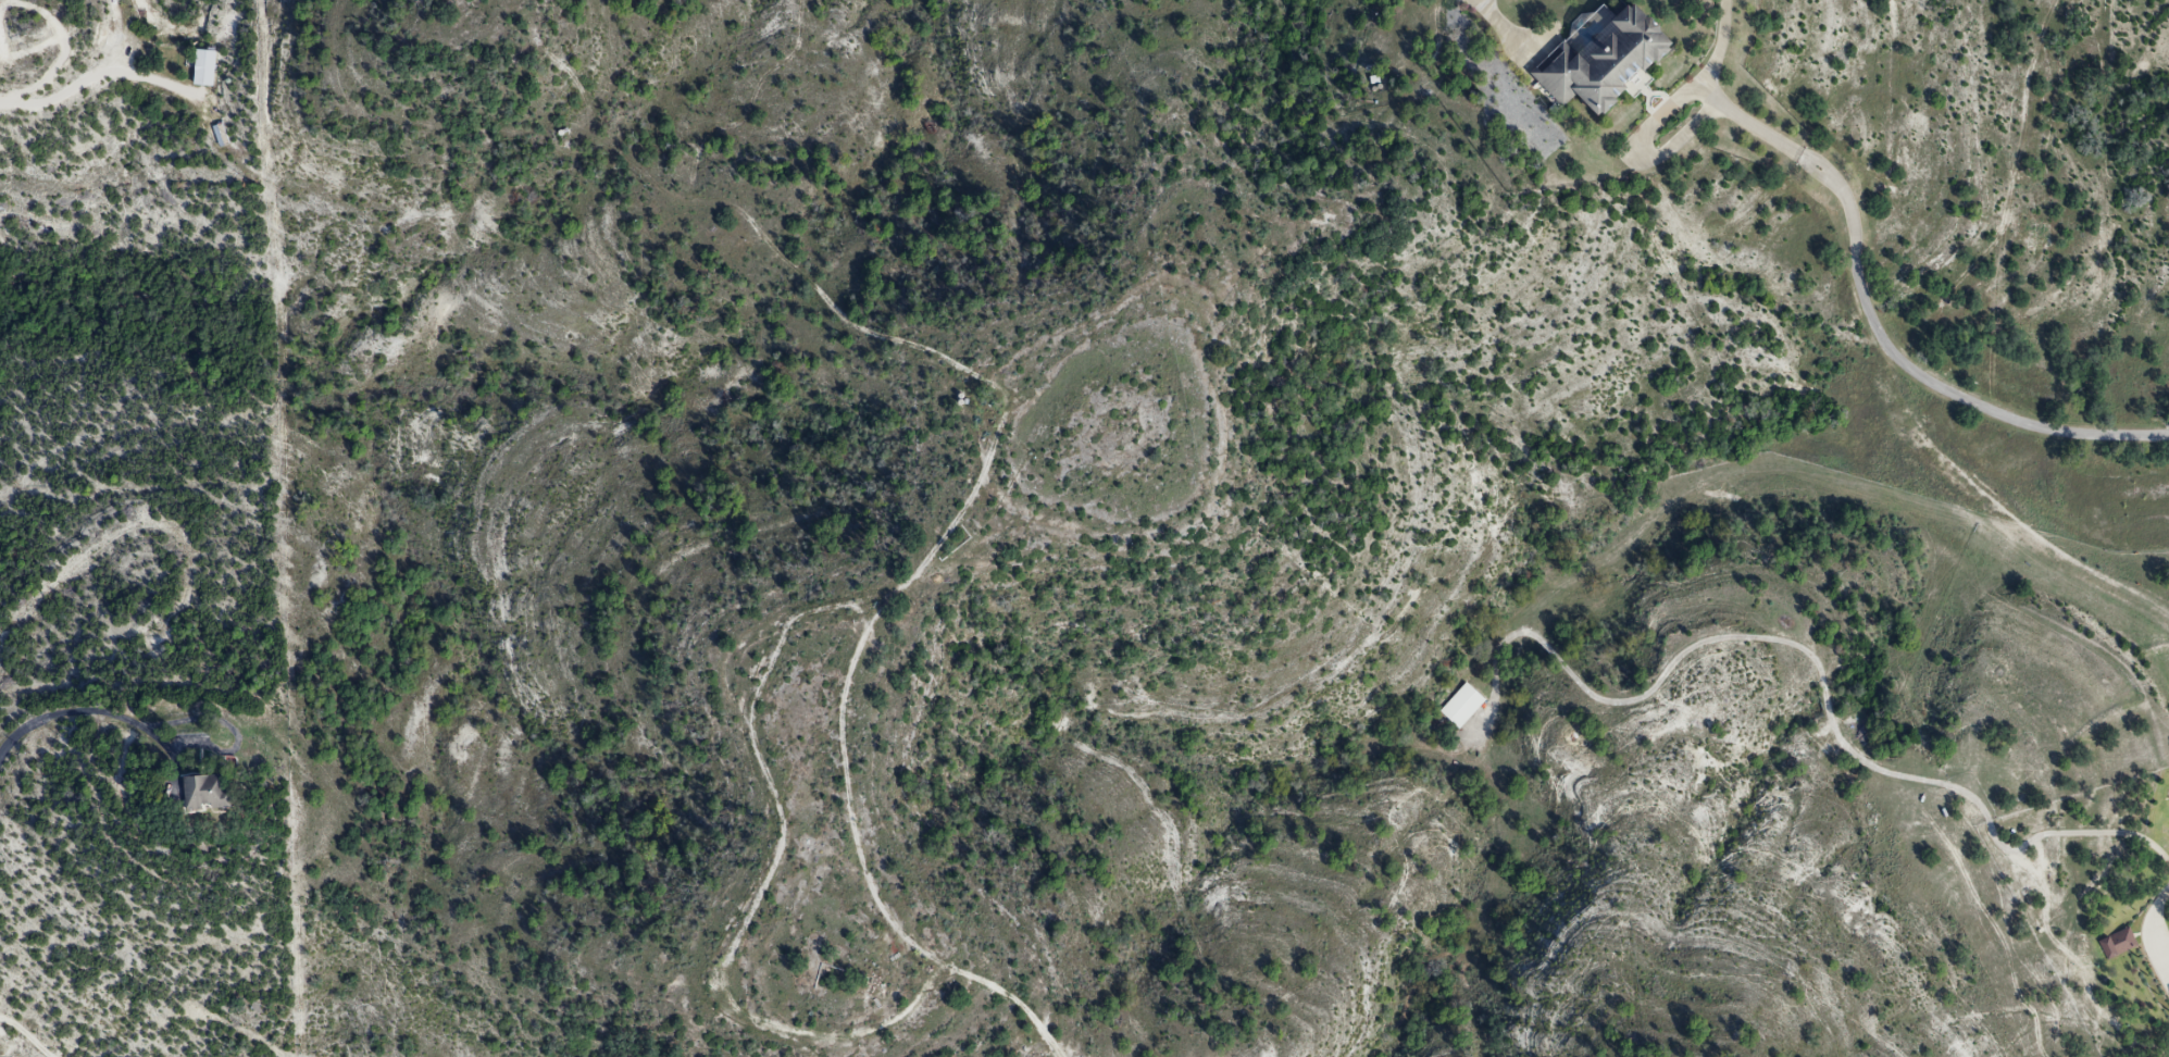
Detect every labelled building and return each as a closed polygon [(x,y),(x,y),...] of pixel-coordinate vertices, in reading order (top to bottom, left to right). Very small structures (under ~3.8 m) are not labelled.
[(1528,69),(1560,110),(1578,96),(1594,115),(1674,53),(1635,2),(1613,19),(1606,10),(1528,69)] [(214,87),(214,53),(195,53),(195,87),(214,87)] [(1458,732),(1485,704),(1466,685),(1439,713),(1458,732)] [(232,810),(229,776),(185,781),(188,814),(232,810)] [(2098,944),(2107,962),(2137,948),(2128,930),(2098,944)]
